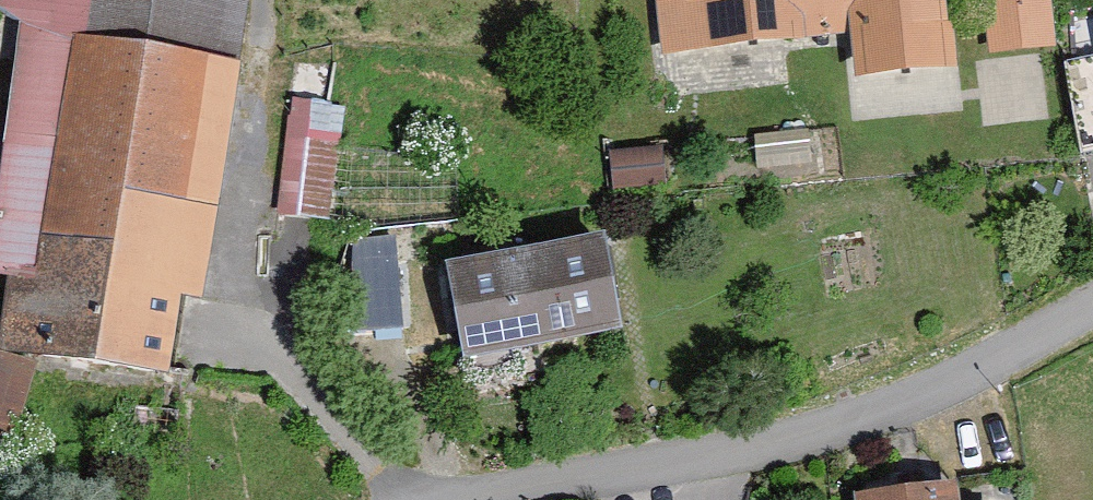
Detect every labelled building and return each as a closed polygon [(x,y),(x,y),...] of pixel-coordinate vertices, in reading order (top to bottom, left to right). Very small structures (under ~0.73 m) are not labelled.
[(0,5),(0,14),(21,34),(0,170),(0,287),(9,287),(0,349),(0,356),(172,381),(182,302),(204,305),(244,0),(6,0),(0,5)] [(666,58),(844,43),(848,90),(963,81),(956,0),(662,0),(666,58)] [(996,63),(1059,54),(1051,0),(987,0),(996,63)] [(342,149),(289,143),(280,222),(333,228),(342,149)] [(397,229),(347,237),(362,326),(411,318),(397,229)] [(606,239),(451,262),(466,361),(621,338),(606,239)] [(0,361),(0,477),(5,478),(37,372),(0,361)]
